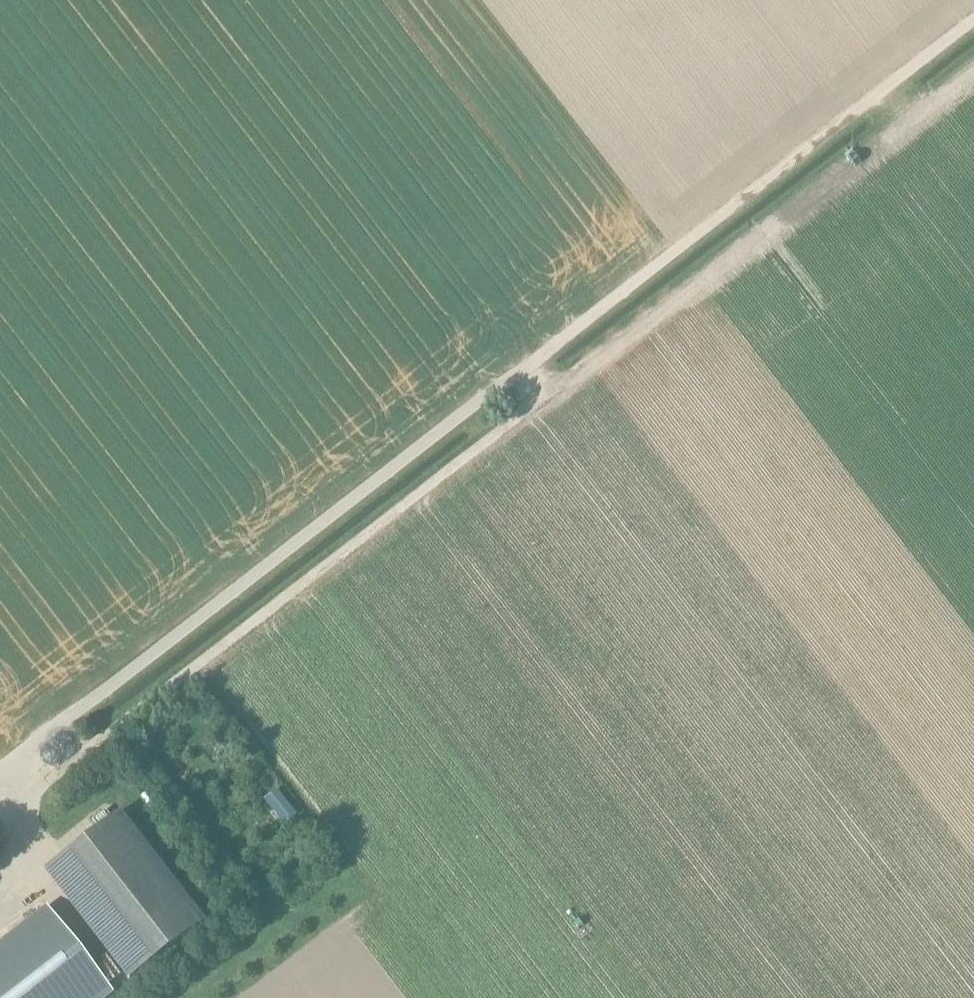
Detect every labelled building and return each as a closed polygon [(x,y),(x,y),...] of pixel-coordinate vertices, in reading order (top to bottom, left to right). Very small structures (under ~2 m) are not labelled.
[(99,828),(65,854),(150,964),(202,923),(118,813),(112,818),(105,810),(92,820),(99,828)] [(113,992),(47,907),(0,943),(0,997),(106,997),(113,992)]
